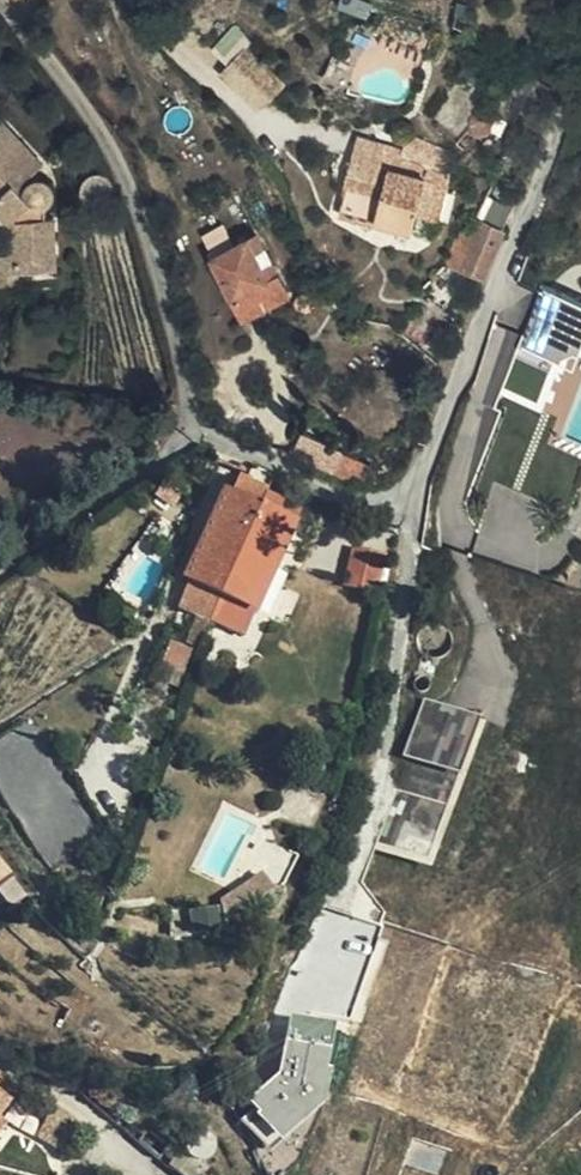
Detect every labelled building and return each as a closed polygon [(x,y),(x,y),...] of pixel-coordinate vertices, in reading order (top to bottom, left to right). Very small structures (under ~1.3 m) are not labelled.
[(248,41),(221,69),(261,107),(288,80),(248,41)] [(10,233),(13,283),(52,280),(49,229),(41,230),(41,219),(43,216),(48,209),(46,201),(44,196),(40,192),(33,192),(26,182),(34,173),(0,140),(0,224),(10,233)] [(411,230),(427,179),(351,155),(345,174),(335,170),(329,189),(339,192),(335,206),(411,230)] [(503,230),(511,207),(489,198),(481,220),(503,230)] [(483,275),(503,230),(481,220),(461,267),(483,275)] [(14,295),(13,283),(10,233),(0,224),(0,295),(14,295)] [(266,280),(257,264),(267,258),(256,236),(213,259),(233,298),(266,280)] [(580,361),(580,301),(542,289),(526,344),(580,361)] [(494,322),(477,398),(503,404),(520,327),(494,322)] [(296,455),(340,469),(347,446),(303,432),(296,455)] [(273,478),(250,469),(236,503),(223,497),(173,610),(189,618),(178,646),(197,653),(207,624),(217,598),(273,478)] [(290,486),(273,478),(217,598),(249,615),(287,529),(270,519),(277,505),(281,507),(290,486)] [(391,534),(375,531),(367,564),(384,568),(391,534)] [(446,634),(450,640),(462,598),(439,591),(427,628),(433,628),(438,629),(446,634)] [(173,691),(187,655),(165,647),(157,664),(167,668),(160,686),(173,691)] [(427,681),(434,659),(426,660),(420,656),(414,678),(423,678),(427,681)] [(435,849),(477,713),(424,697),(406,754),(417,757),(392,836),(435,849)] [(232,913),(273,891),(264,875),(223,897),(232,913)] [(219,935),(218,915),(190,918),(189,913),(164,916),(162,940),(219,935)] [(268,1121),(290,1148),(327,1117),(324,1112),(332,1105),(341,1064),(301,1056),(292,1094),(294,1097),(268,1121)] [(12,1109),(6,1108),(0,1104),(0,1125),(12,1109)]
